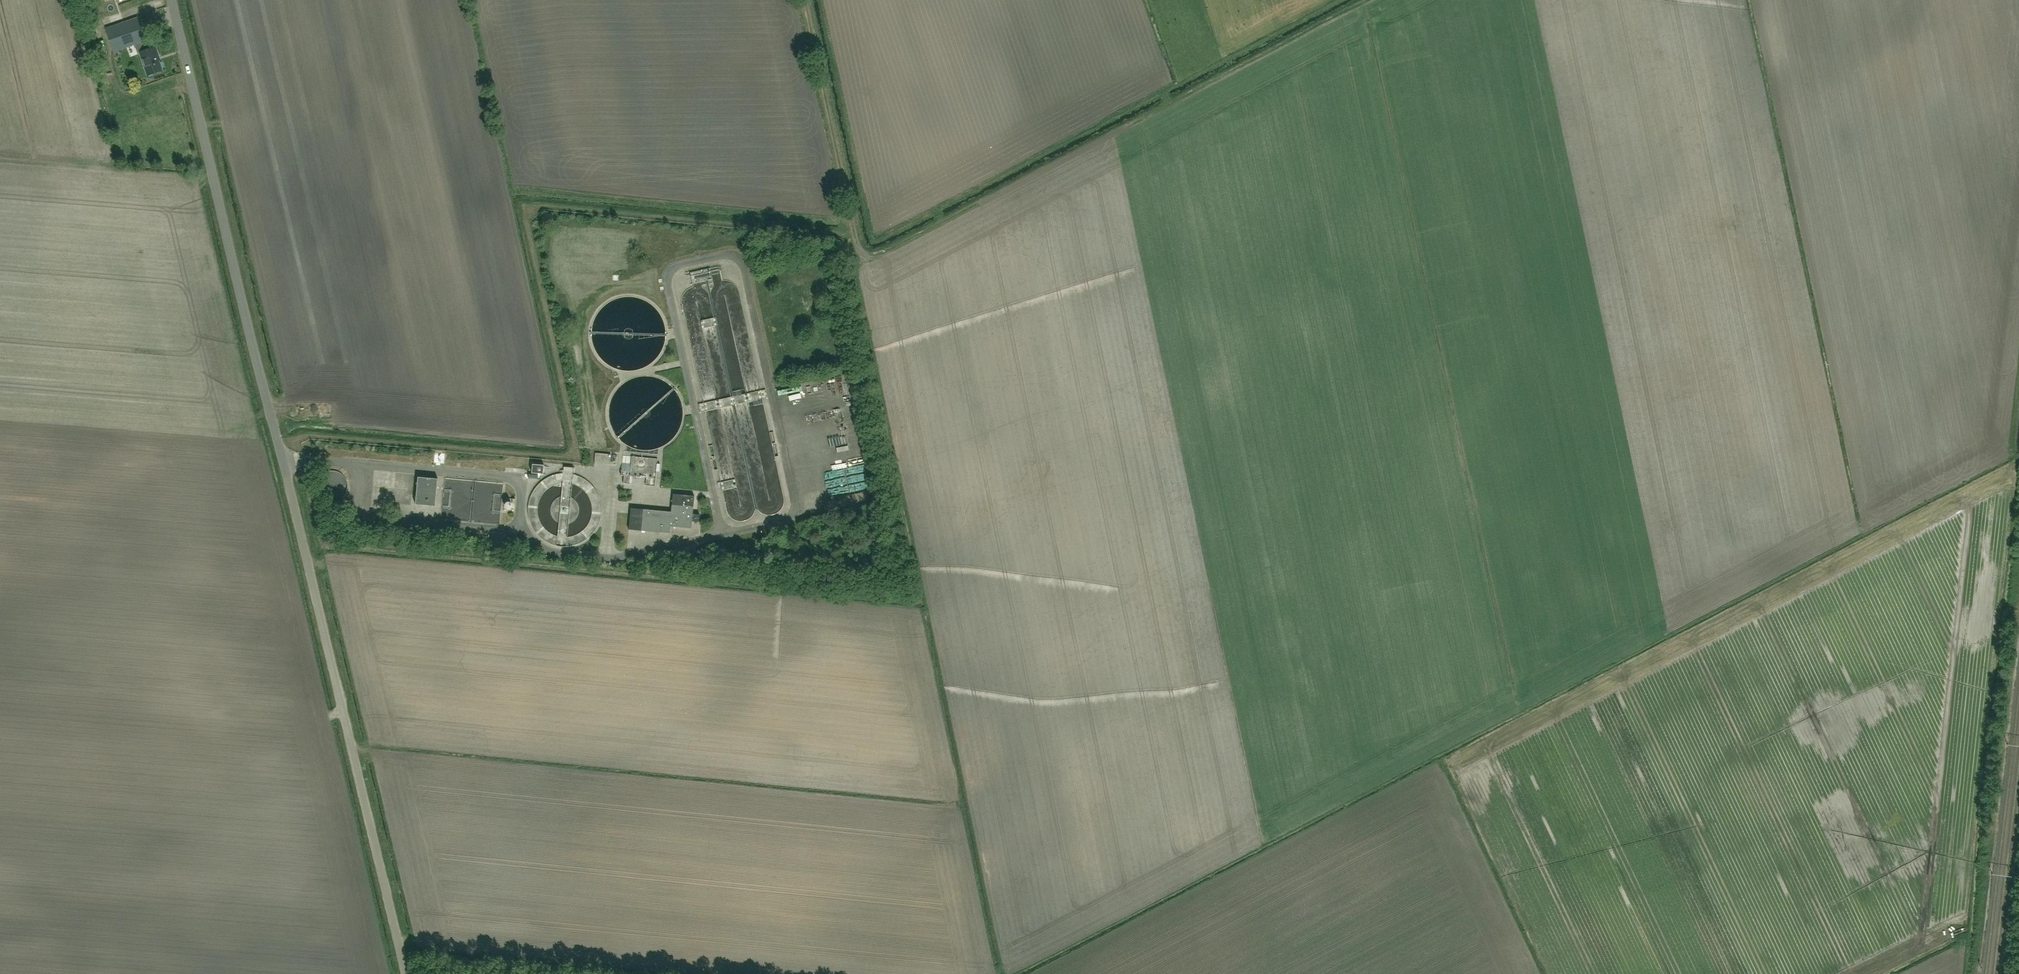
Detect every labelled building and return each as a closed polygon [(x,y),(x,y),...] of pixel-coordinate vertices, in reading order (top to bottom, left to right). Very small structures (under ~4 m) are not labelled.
[(111,16),(113,21),(125,18),(123,13),(111,16)] [(147,75),(163,69),(158,54),(159,54),(156,46),(146,49),(143,41),(146,40),(138,17),(106,28),(114,51),(135,44),(138,53),(140,52),(147,75)] [(787,393),(800,390),(799,383),(785,386),(787,393)] [(777,395),(785,394),(783,386),(776,387),(777,395)] [(623,455),(621,475),(624,475),(623,483),(633,484),(634,476),(646,477),(645,485),(655,486),(656,471),(659,471),(660,464),(657,463),(658,458),(623,455)] [(532,473),(543,474),(544,465),(532,464),(532,473)] [(415,504),(435,506),(438,478),(418,476),(415,504)] [(631,508),(630,514),(628,529),(670,533),(670,526),(691,528),(692,521),(699,522),(700,514),(693,514),(694,496),(673,494),(671,515),(664,515),(665,511),(631,508)] [(399,515),(414,515),(414,504),(399,504),(399,515)]
